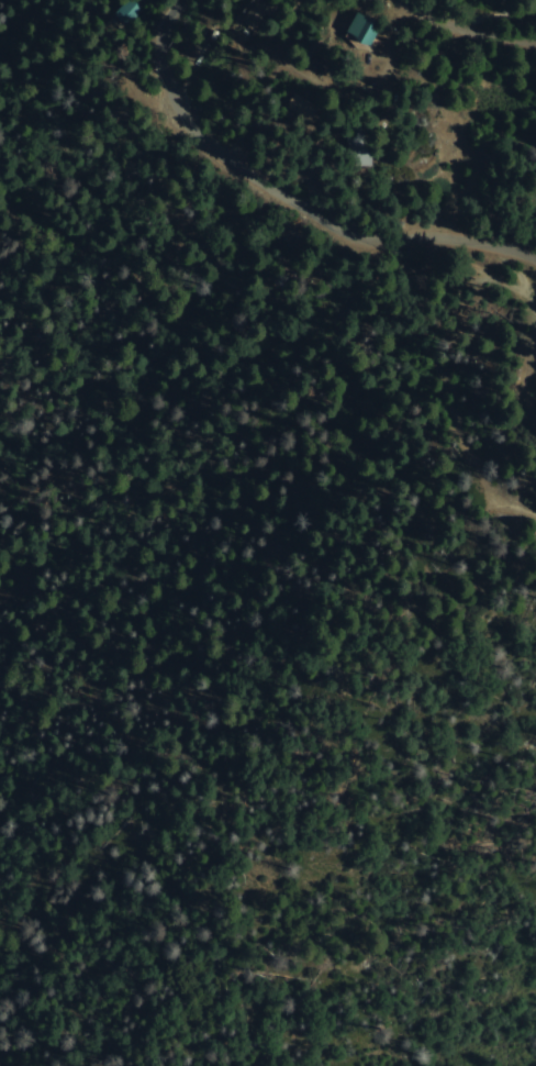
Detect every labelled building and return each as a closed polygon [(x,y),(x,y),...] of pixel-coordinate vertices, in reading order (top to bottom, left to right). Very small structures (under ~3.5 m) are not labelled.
[(134,27),(150,11),(140,0),(135,0),(121,13),(134,27)] [(279,23),(274,0),(269,0),(250,4),(255,28),(279,23)] [(375,47),(388,24),(369,13),(357,37),(375,47)]
